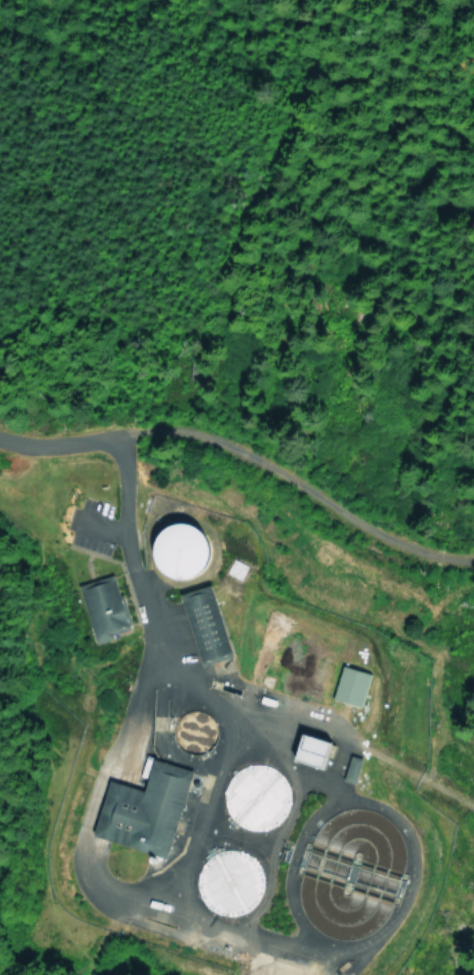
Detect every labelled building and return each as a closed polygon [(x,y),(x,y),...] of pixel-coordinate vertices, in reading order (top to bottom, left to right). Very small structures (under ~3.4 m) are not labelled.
[(181,584),(188,566),(196,569),(203,553),(193,549),(198,537),(154,519),(135,564),(181,584)] [(78,589),(113,579),(117,594),(121,593),(130,623),(126,624),(128,628),(110,633),(112,637),(94,643),(78,589)] [(177,593),(209,583),(232,656),(200,665),(177,593)] [(331,699),(358,707),(368,673),(340,665),(331,699)] [(293,759),(321,768),(329,742),(301,733),(293,759)] [(315,743),(288,734),(280,760),(307,769),(315,743)] [(341,780),(352,783),(360,757),(349,754),(341,780)] [(91,834),(164,857),(191,770),(152,758),(142,790),(108,779),(91,834)]
